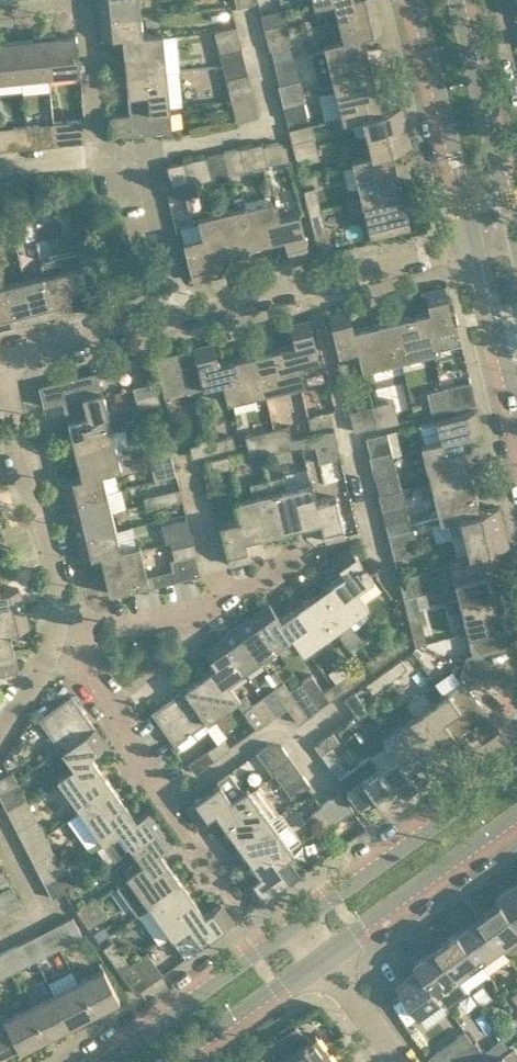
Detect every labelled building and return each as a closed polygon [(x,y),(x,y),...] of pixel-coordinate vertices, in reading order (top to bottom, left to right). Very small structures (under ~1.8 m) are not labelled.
[(102,17),(141,13),(140,0),(100,0),(102,17)] [(334,1),(339,19),(378,10),(376,0),(334,0),(334,1)] [(339,19),(343,37),(344,37),(349,58),(369,53),(364,34),(383,29),(378,10),(339,19)] [(123,35),(125,54),(144,52),(142,32),(143,32),(141,13),(102,17),(104,37),(123,35)] [(265,26),(267,37),(289,31),(287,21),(265,26)] [(215,30),(218,41),(240,35),(237,24),(215,30)] [(125,54),(127,74),(167,70),(163,30),(143,32),(142,32),(144,52),(125,54)] [(55,31),(45,32),(49,73),(76,70),(73,33),(56,35),(55,31)] [(289,31),(267,37),(270,48),(292,43),(289,31)] [(34,37),(18,39),(21,76),(49,73),(45,32),(34,34),(34,37)] [(240,35),(218,41),(220,52),(242,46),(240,35)] [(0,37),(0,78),(21,76),(18,39),(1,40),(0,37)] [(325,47),(310,51),(318,85),(334,81),(373,72),(369,53),(349,58),(344,37),(343,37),(343,38),(324,43),(325,47)] [(127,74),(129,94),(149,92),(151,112),(171,109),(167,70),(127,74)] [(227,77),(229,88),(251,82),(249,71),(227,77)] [(334,81),(343,120),(363,115),(359,95),(378,91),(373,72),(334,81)] [(279,83),(281,94),(303,89),(301,78),(279,83)] [(251,82),(229,88),(232,99),(254,93),(251,82)] [(303,89),(281,94),(284,105),(306,100),(303,89)] [(362,116),(366,134),(406,125),(401,105),(383,110),(378,91),(359,95),(363,115),(343,120),(362,116)] [(149,92),(129,94),(131,113),(111,115),(113,135),(173,129),(171,109),(151,112),(149,92)] [(54,122),(56,144),(84,141),(82,119),(54,122)] [(40,123),(26,124),(28,146),(42,145),(40,123)] [(311,123),(289,128),(293,141),(295,152),(317,146),(315,135),(311,123)] [(28,146),(26,124),(13,126),(15,147),(28,146)] [(366,134),(371,153),(372,152),(377,173),(397,168),(392,149),(411,144),(406,125),(366,134)] [(282,140),(263,144),(264,147),(268,163),(289,158),(285,144),(283,144),(282,140)] [(262,141),(251,144),(256,166),(268,163),(264,147),(263,144),(262,141)] [(256,166),(251,144),(240,146),(245,168),(256,166)] [(317,146),(295,152),(298,163),(320,157),(317,146)] [(352,157),(361,196),(402,187),(397,168),(377,173),(372,152),(371,153),(352,157)] [(207,154),(195,157),(201,179),(212,177),(207,154)] [(195,157),(184,160),(189,178),(190,182),(201,179),(195,157)] [(189,178),(184,160),(168,164),(172,182),(189,178)] [(315,185),(304,188),(309,209),(320,206),(315,185)] [(371,235),(391,230),(411,225),(402,187),(361,196),(346,200),(349,212),(364,208),(371,235)] [(234,196),(237,206),(247,246),(266,241),(261,222),(282,217),(281,216),(280,216),(276,196),(245,204),(242,194),(234,196)] [(198,215),(203,235),(203,236),(223,231),(228,250),(247,246),(237,206),(198,215)] [(320,206),(309,209),(315,233),(326,230),(320,206)] [(43,214),(30,217),(35,239),(49,235),(62,232),(65,244),(72,242),(81,240),(79,228),(75,229),(69,207),(63,209),(58,210),(43,214)] [(300,211),(281,216),(282,217),(261,222),(266,241),(284,237),(289,256),(309,251),(300,211)] [(22,219),(11,221),(16,240),(27,238),(22,219)] [(16,240),(11,221),(1,224),(5,243),(16,240)] [(182,226),(181,226),(184,239),(188,256),(193,279),(214,274),(209,256),(209,255),(228,250),(223,231),(203,236),(203,235),(199,222),(182,226)] [(41,260),(44,273),(54,312),(74,307),(69,289),(88,284),(80,251),(41,260)] [(0,264),(0,326),(16,322),(6,282),(2,263),(0,264)] [(44,273),(25,278),(35,317),(54,312),(44,273)] [(25,278),(6,282),(16,322),(35,317),(25,278)] [(430,309),(411,313),(416,333),(435,328),(436,329),(455,324),(445,285),(425,290),(430,309)] [(339,353),(358,348),(358,347),(378,342),(374,323),(354,327),(350,308),(329,313),(339,353)] [(411,313),(392,318),(402,357),(440,348),(436,329),(435,328),(416,333),(411,313)] [(295,342),(275,347),(280,367),(301,362),(304,374),(326,369),(323,357),(320,357),(310,318),(290,323),(295,342)] [(358,347),(358,348),(363,367),(402,357),(392,318),(374,323),(378,342),(358,347)] [(204,386),(222,381),(243,376),(238,356),(219,361),(214,342),(194,347),(204,386)] [(165,395),(204,386),(194,347),(155,356),(165,395)] [(275,347),(257,351),(266,391),(305,381),(304,374),(301,362),(280,367),(275,347)] [(243,376),(222,381),(227,400),(266,391),(257,351),(238,356),(243,376)] [(64,400),(69,420),(88,415),(83,394),(102,390),(98,371),(40,385),(45,405),(64,400)] [(471,379),(438,388),(443,409),(477,401),(471,379)] [(133,385),(136,396),(158,390),(157,388),(147,382),(133,385)] [(443,409),(438,388),(427,390),(432,412),(443,409)] [(69,420),(73,438),(112,429),(102,390),(83,394),(88,415),(69,420)] [(158,390),(136,396),(140,411),(162,406),(158,390)] [(394,399),(383,401),(388,423),(399,421),(394,399)] [(388,423),(383,401),(372,404),(372,405),(350,411),(355,432),(388,423)] [(466,452),(461,433),(480,428),(475,408),(420,422),(425,441),(442,437),(447,457),(466,452)] [(333,422),(331,410),(308,416),(311,427),(333,422)] [(73,438),(78,457),(97,452),(102,472),(121,467),(120,462),(133,459),(124,426),(112,429),(73,438)] [(289,426),(267,430),(270,440),(291,435),(289,426)] [(329,430),(299,437),(302,448),(316,445),(320,462),(341,457),(334,428),(329,430)] [(247,435),(249,445),(270,440),(267,430),(247,435)] [(146,437),(149,448),(171,443),(168,431),(146,437)] [(387,431),(366,436),(370,455),(369,455),(369,457),(371,467),(394,461),(387,431)] [(233,434),(212,439),(214,450),(236,445),(233,434)] [(291,435),(270,440),(272,451),(294,446),(291,435)] [(422,442),(431,481),(471,471),(466,452),(447,457),(442,437),(425,441),(422,442)] [(212,439),(190,444),(193,456),(214,450),(212,439)] [(270,440),(249,445),(251,456),(272,451),(270,440)] [(171,443),(149,448),(151,459),(173,454),(171,443)] [(63,481),(68,501),(107,491),(102,472),(97,452),(78,457),(82,476),(63,481)] [(173,454),(151,459),(156,481),(179,475),(173,454)] [(206,459),(209,471),(231,466),(228,454),(206,459)] [(394,461),(371,467),(372,468),(374,477),(376,477),(397,472),(394,461)] [(444,519),(460,515),(461,515),(456,494),(475,489),(471,471),(431,481),(441,520),(444,519)] [(283,474),(271,477),(284,530),(303,525),(298,505),(317,501),(317,500),(313,481),(286,487),(283,474)] [(235,499),(239,518),(240,519),(260,514),(265,534),(284,530),(271,477),(250,481),(254,495),(235,499)] [(181,486),(163,490),(165,502),(184,497),(181,486)] [(381,494),(379,494),(386,522),(408,516),(406,506),(407,505),(403,487),(401,488),(380,493),(381,494)] [(460,515),(444,519),(449,537),(464,533),(504,524),(499,504),(480,509),(475,489),(456,494),(461,515),(460,515)] [(165,502),(163,490),(144,495),(147,506),(165,502)] [(68,501),(73,520),(112,510),(107,491),(68,501)] [(336,495),(317,500),(317,501),(298,505),(303,525),(321,521),(325,539),(346,535),(336,495)] [(73,520),(77,539),(116,529),(112,510),(73,520)] [(240,519),(239,518),(220,523),(229,563),(250,558),(245,539),(265,534),(260,514),(240,519)] [(175,519),(162,523),(166,541),(171,540),(172,546),(194,540),(192,529),(190,530),(187,516),(175,519)] [(408,516),(386,522),(392,546),(414,540),(416,540),(413,527),(411,528),(408,516)] [(464,533),(469,552),(474,572),(494,568),(489,548),(508,544),(504,524),(464,533)] [(101,554),(105,573),(125,568),(120,548),(121,547),(116,529),(77,539),(82,559),(101,554)] [(173,567),(147,574),(149,582),(150,586),(200,573),(201,573),(196,552),(197,551),(194,540),(172,546),(175,557),(170,558),(173,567)] [(414,540),(392,546),(395,557),(417,552),(414,540)] [(125,568),(105,573),(110,592),(149,582),(147,574),(140,543),(121,547),(120,548),(125,568)] [(345,573),(329,584),(340,600),(357,588),(358,589),(374,578),(350,545),(334,556),(345,573)] [(450,557),(459,596),(499,586),(494,568),(474,572),(469,552),(450,557)] [(399,575),(409,616),(421,613),(415,592),(426,589),(422,570),(399,575)] [(329,584),(313,595),(337,628),(369,605),(358,589),(357,588),(340,600),(329,584)] [(25,606),(20,586),(1,591),(0,587),(0,612),(25,606)] [(462,609),(469,635),(488,630),(483,610),(503,605),(499,586),(459,596),(446,599),(449,612),(462,609)] [(313,595),(298,606),(309,622),(291,635),(292,636),(304,652),(337,628),(313,595)] [(270,602),(254,614),(277,647),(292,636),(291,635),(309,622),(298,606),(282,618),(270,602)] [(462,665),(487,673),(482,652),(516,644),(516,622),(508,624),(503,605),(483,610),(488,630),(469,635),(473,652),(467,653),(462,665)] [(15,650),(10,630),(29,626),(25,606),(0,612),(0,653),(15,650)] [(421,613),(409,616),(414,637),(416,644),(427,641),(426,635),(421,613)] [(254,614),(238,625),(261,658),(277,647),(254,614)] [(238,625),(221,637),(245,670),(261,658),(238,625)] [(399,635),(383,647),(389,657),(406,644),(399,635)] [(216,665),(201,676),(212,691),(228,680),(229,681),(245,670),(221,637),(205,648),(216,665)] [(416,646),(413,650),(419,656),(423,651),(416,646)] [(389,657),(383,647),(365,660),(371,670),(389,657)] [(19,669),(15,650),(0,653),(0,673),(19,669)] [(402,657),(384,670),(390,679),(408,666),(402,657)] [(452,669),(435,681),(444,693),(447,691),(459,708),(443,720),(455,736),(471,724),(482,740),(499,728),(469,686),(487,673),(462,665),(454,662),(452,669)] [(357,665),(340,678),(347,688),(364,675),(357,665)] [(383,670),(365,682),(372,691),(389,679),(383,670)] [(311,673),(301,680),(319,706),(328,699),(330,698),(331,699),(342,691),(347,688),(340,678),(323,690),(311,673)] [(201,676),(184,687),(208,720),(237,700),(241,697),(229,681),(228,680),(212,691),(201,676)] [(273,686),(286,704),(295,697),(289,689),(283,680),(273,686)] [(301,680),(289,689),(295,697),(308,715),(319,707),(319,706),(301,680)] [(208,720),(184,687),(152,710),(175,744),(208,720)] [(345,696),(356,712),(358,715),(368,708),(355,690),(345,696)] [(408,703),(415,713),(439,747),(455,736),(443,720),(459,708),(447,691),(444,693),(431,702),(424,692),(408,703)] [(39,715),(62,747),(95,724),(72,692),(39,715)] [(241,697),(237,700),(243,709),(256,727),(265,720),(252,703),(245,693),(240,697),(241,697)] [(295,697),(286,704),(298,722),(308,715),(295,697)] [(383,737),(394,753),(395,754),(412,742),(424,758),(439,747),(415,713),(383,737)] [(62,747),(73,764),(74,763),(86,779),(103,767),(91,751),(106,740),(95,724),(62,747)] [(314,743),(321,753),(339,739),(332,729),(314,743)] [(223,736),(206,749),(213,759),(230,746),(223,736)] [(258,749),(279,777),(297,763),(282,743),(270,741),(258,749)] [(394,753),(379,764),(402,797),(419,785),(407,769),(424,758),(412,742),(395,754),(394,753)] [(213,759),(206,749),(188,762),(195,772),(213,759)] [(402,797),(379,764),(370,753),(338,776),(358,804),(374,793),(386,809),(402,797)] [(57,776),(79,807),(114,783),(103,767),(86,779),(74,763),(73,764),(57,776)] [(297,763),(279,777),(292,795),(311,782),(297,763)] [(18,779),(13,769),(0,775),(0,788),(18,779)] [(216,809),(227,825),(241,814),(229,797),(231,796),(220,780),(187,804),(199,821),(216,809)] [(103,841),(120,829),(121,828),(109,811),(125,799),(114,783),(79,807),(103,841)] [(227,825),(238,841),(271,818),(247,784),(231,796),(229,797),(241,814),(227,825)] [(340,790),(322,803),(336,821),(353,809),(353,808),(340,790)] [(6,807),(12,817),(32,806),(27,796),(6,807)] [(120,829),(103,841),(114,856),(131,844),(163,820),(152,804),(136,815),(125,799),(109,811),(121,828),(120,829)] [(322,803),(312,810),(326,828),(336,821),(322,803)] [(32,806),(12,817),(17,827),(38,817),(32,806)] [(238,841),(249,857),(264,846),(276,863),(291,853),(294,850),(271,818),(238,841)] [(115,857),(113,858),(124,873),(126,872),(142,860),(142,859),(143,859),(155,876),(171,864),(160,848),(175,837),(163,820),(131,844),(114,856),(115,857)] [(264,846),(249,857),(261,873),(244,885),(256,902),(305,867),(305,866),(301,868),(291,853),(276,863),(264,846)] [(33,859),(38,869),(59,859),(54,848),(33,859)] [(59,859),(38,869),(51,895),(63,889),(72,885),(73,885),(77,882),(68,864),(63,866),(59,859)] [(117,883),(137,912),(183,880),(171,864),(155,876),(143,859),(142,859),(142,860),(126,872),(128,875),(117,883)] [(169,933),(172,937),(190,925),(178,908),(194,896),(183,880),(137,912),(158,941),(169,933)] [(499,894),(502,898),(516,919),(516,881),(499,894)] [(76,907),(83,916),(102,903),(95,894),(76,907)] [(190,925),(172,937),(186,956),(202,944),(200,941),(233,918),(220,901),(205,912),(194,896),(178,908),(190,925)] [(481,914),(504,946),(516,937),(516,919),(502,898),(501,899),(481,914)] [(102,903),(83,916),(89,926),(108,912),(102,903)] [(64,919),(74,938),(83,934),(73,914),(64,919)] [(481,914),(459,930),(482,962),(504,946),(481,914)] [(459,930),(438,945),(467,986),(469,988),(490,973),(482,962),(459,930)] [(35,933),(27,937),(37,957),(46,953),(35,933)] [(37,957),(27,937),(18,942),(28,962),(37,957)] [(112,939),(103,946),(115,963),(124,956),(112,939)] [(438,945),(416,961),(443,998),(445,1001),(467,986),(438,945)] [(124,956),(115,963),(136,992),(151,981),(135,958),(129,962),(124,956)] [(443,998),(416,961),(419,966),(398,982),(421,1014),(443,998)] [(103,967),(77,980),(93,1010),(119,997),(103,967)] [(72,968),(48,981),(53,992),(69,1023),(93,1010),(77,980),(72,968)] [(53,992),(29,1004),(45,1035),(69,1023),(53,992)] [(29,1004),(3,1017),(19,1048),(45,1035),(29,1004)] [(2,1050),(5,1056),(19,1048),(3,1017),(1,1013),(0,1013),(0,1051),(2,1050)] [(279,1061),(329,1061),(335,1058),(316,1032),(311,1036),(297,1025),(267,1046),(279,1061)] [(429,1055),(434,1061),(446,1061),(452,1057),(456,1061),(468,1061),(485,1050),(477,1038),(474,1040),(466,1029),(429,1055)] [(516,1058),(516,1049),(515,1045),(493,1061),(491,1061),(512,1061),(516,1058)] [(468,1061),(491,1061),(493,1061),(485,1050),(468,1061)]
